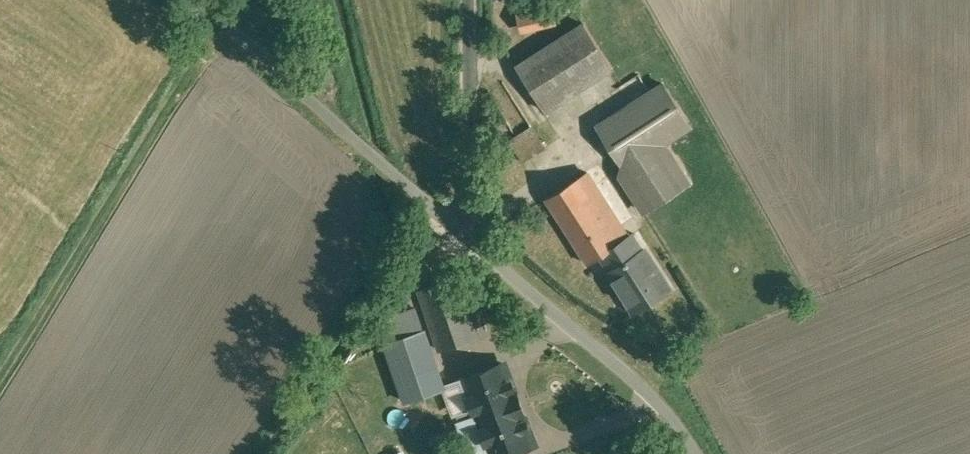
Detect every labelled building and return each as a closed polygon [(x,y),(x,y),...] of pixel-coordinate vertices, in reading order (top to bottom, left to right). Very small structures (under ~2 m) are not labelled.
[(560,22),(554,0),(520,0),(527,30),(560,22)] [(585,23),(517,66),(545,110),(613,67),(585,23)] [(690,183),(637,99),(623,108),(677,191),(690,183)] [(677,191),(623,108),(592,128),(646,211),(677,191)] [(532,126),(510,140),(524,162),(546,147),(532,126)] [(629,236),(587,171),(579,176),(621,241),(624,239),(629,236)] [(579,176),(546,198),(588,263),(607,251),(621,242),(621,241),(579,176)] [(645,248),(635,233),(629,236),(624,239),(634,255),(645,248)] [(624,239),(621,241),(621,242),(607,251),(616,266),(634,255),(624,239)] [(616,266),(609,270),(620,288),(622,287),(636,310),(635,311),(636,312),(671,289),(645,248),(634,255),(616,266)] [(458,277),(419,290),(439,349),(479,335),(458,277)] [(425,329),(386,343),(406,401),(444,388),(425,329)] [(464,379),(492,453),(503,453),(534,442),(504,364),(464,379)]
